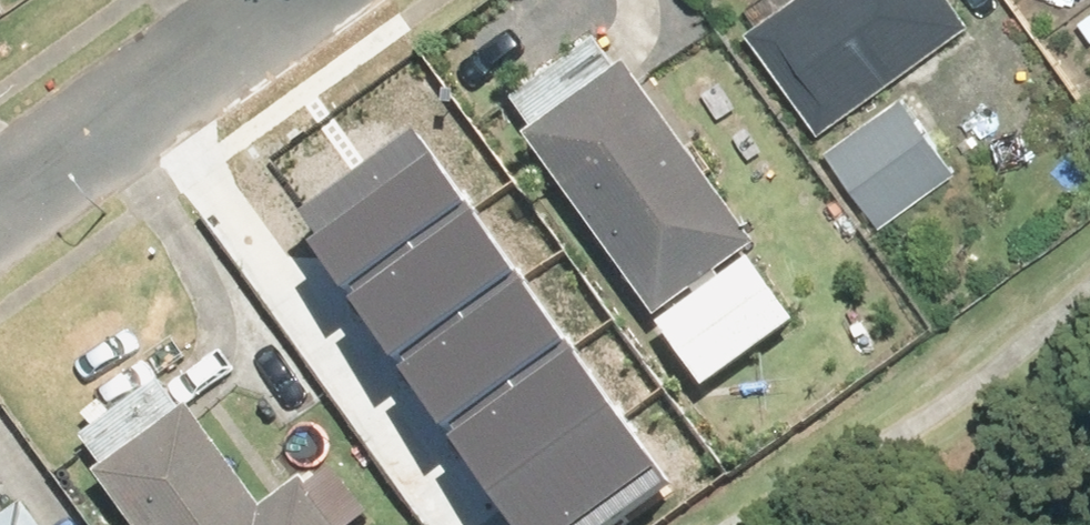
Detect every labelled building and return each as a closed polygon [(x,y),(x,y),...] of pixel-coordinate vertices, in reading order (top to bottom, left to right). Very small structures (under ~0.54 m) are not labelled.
[(769,29),(841,133),(986,33),(963,0),(811,0),(769,29)] [(638,67),(538,140),(670,320),(770,248),(638,67)] [(915,97),(838,153),(894,229),(971,173),(915,97)] [(408,142),(297,222),(348,291),(459,211),(408,142)] [(459,211),(348,291),(399,360),(510,280),(459,211)] [(510,280),(399,360),(450,429),(561,349),(510,280)] [(561,349),(450,429),(501,498),(612,418),(561,349)] [(103,472),(142,524),(347,524),(316,482),(278,509),(201,402),(103,472)] [(501,498),(521,524),(610,524),(662,487),(612,418),(501,498)] [(23,487),(0,503),(0,524),(50,524),(23,487)]
